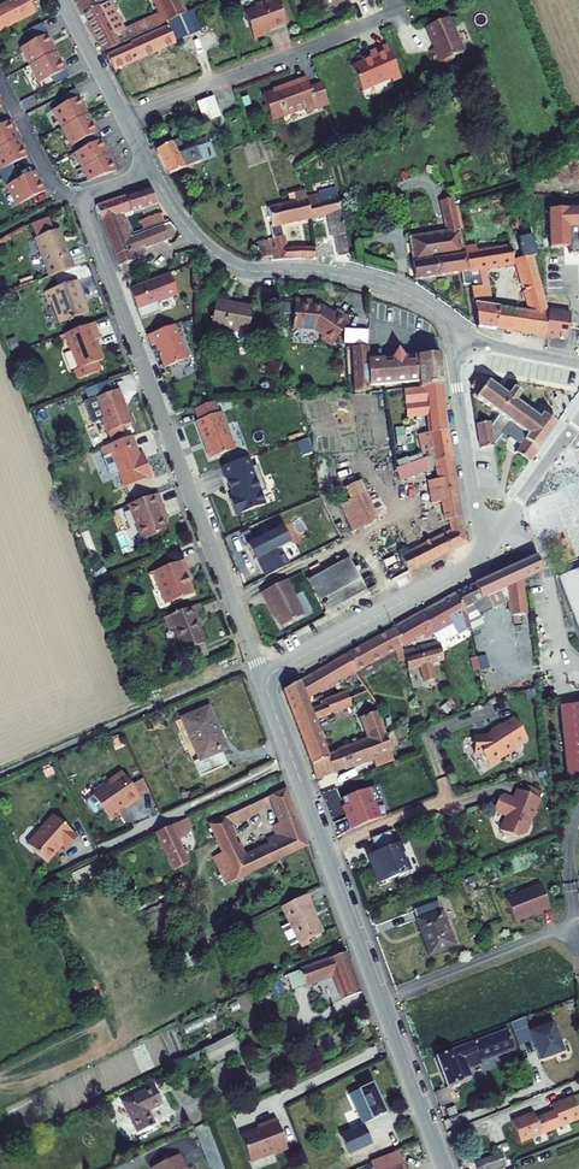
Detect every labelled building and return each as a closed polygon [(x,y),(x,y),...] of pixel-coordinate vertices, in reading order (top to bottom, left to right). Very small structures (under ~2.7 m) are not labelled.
[(0,4),(0,30),(37,12),(32,1),(34,0),(8,0),(0,4)] [(89,12),(103,5),(102,4),(109,0),(83,0),(89,12)] [(183,0),(160,0),(166,13),(131,30),(126,21),(128,20),(125,14),(124,15),(116,0),(114,0),(103,5),(89,12),(111,53),(131,43),(130,40),(170,22),(171,24),(190,16),(183,0)] [(282,0),(259,0),(258,0),(260,5),(248,9),(258,35),(268,31),(267,29),(290,21),(282,0)] [(330,8),(343,3),(342,0),(326,0),(330,8)] [(201,25),(195,13),(190,16),(171,24),(131,43),(111,53),(117,64),(201,25)] [(451,15),(429,25),(438,45),(431,47),(439,62),(469,49),(451,15)] [(47,35),(23,47),(31,62),(55,49),(47,35)] [(373,53),(355,62),(365,85),(393,72),(395,77),(403,73),(387,39),(369,47),(373,53)] [(55,53),(33,65),(41,80),(64,68),(55,53)] [(309,108),(331,100),(323,79),(312,83),(308,74),(283,83),(284,84),(265,92),(274,116),(307,103),(309,108)] [(219,93),(202,99),(209,119),(226,113),(219,93)] [(79,97),(55,110),(64,127),(89,116),(79,97)] [(89,116),(64,127),(73,145),(98,134),(89,116)] [(0,126),(0,148),(19,139),(10,121),(0,126)] [(74,147),(86,180),(117,168),(104,135),(74,147)] [(186,151),(178,135),(158,145),(171,173),(217,151),(211,139),(186,151)] [(0,148),(0,164),(3,171),(29,159),(19,139),(0,148)] [(34,171),(8,184),(19,206),(45,193),(34,171)] [(151,187),(99,204),(105,218),(125,210),(126,213),(160,200),(151,187)] [(323,190),(309,194),(314,214),(331,210),(336,231),(339,231),(344,251),(356,248),(343,192),(325,197),(323,190)] [(454,193),(444,195),(449,227),(412,233),(418,275),(464,268),(472,267),(468,246),(466,236),(459,201),(457,202),(454,193)] [(287,199),(270,204),(276,222),(286,219),(314,214),(309,194),(287,199)] [(466,199),(459,201),(466,236),(478,235),(476,221),(466,223),(464,206),(468,205),(466,199)] [(134,234),(126,213),(125,210),(105,218),(122,264),(124,263),(124,265),(134,261),(134,259),(145,255),(142,249),(172,238),(166,222),(134,234)] [(548,211),(550,247),(569,246),(569,252),(578,252),(578,210),(548,211)] [(151,218),(154,225),(169,220),(166,212),(151,218)] [(54,230),(49,216),(32,222),(37,236),(34,237),(48,275),(73,265),(60,228),(54,230)] [(544,226),(536,228),(541,250),(549,248),(544,226)] [(509,239),(468,246),(472,267),(464,268),(466,278),(471,283),(473,282),(479,323),(547,334),(550,312),(537,252),(541,251),(541,250),(536,228),(536,227),(524,230),(526,236),(520,237),(522,244),(526,260),(528,270),(525,271),(533,309),(487,303),(485,285),(490,285),(488,275),(485,276),(484,266),(517,262),(514,246),(511,246),(509,239)] [(271,237),(271,238),(276,254),(277,256),(295,252),(319,252),(318,243),(292,245),(289,232),(271,237)] [(271,238),(260,241),(265,257),(276,254),(271,238)] [(522,244),(514,246),(517,262),(526,260),(522,244)] [(200,268),(194,273),(199,278),(205,273),(200,268)] [(181,291),(172,269),(132,284),(144,315),(163,308),(160,299),(181,291)] [(77,277),(44,290),(48,300),(50,299),(55,297),(63,319),(86,310),(77,288),(81,287),(77,277)] [(81,287),(77,288),(86,310),(90,308),(81,287)] [(55,297),(50,299),(59,321),(63,319),(55,297)] [(253,304),(216,297),(211,322),(225,325),(224,334),(226,337),(243,341),(246,339),(253,304)] [(299,297),(296,324),(317,326),(325,332),(323,335),(334,343),(353,317),(340,307),(337,311),(326,303),(317,302),(317,299),(299,297)] [(550,312),(547,334),(566,336),(569,314),(550,312)] [(98,332),(93,319),(65,330),(78,365),(75,367),(78,375),(100,367),(97,358),(103,356),(94,334),(98,332)] [(191,355),(178,321),(150,332),(154,342),(158,341),(166,364),(181,359),(183,360),(188,358),(189,356),(191,355)] [(373,343),(358,344),(362,388),(377,387),(376,384),(421,380),(422,385),(433,384),(445,383),(442,353),(396,356),(391,356),(374,357),(373,343)] [(493,418),(480,420),(484,445),(500,442),(504,437),(509,440),(513,434),(509,431),(516,422),(530,433),(523,442),(538,452),(560,422),(545,411),(542,416),(520,400),(525,392),(517,385),(511,393),(483,373),(476,383),(479,386),(476,392),(499,409),(493,418)] [(423,451),(424,460),(430,458),(439,457),(455,454),(445,383),(433,384),(436,415),(431,416),(434,436),(425,437),(427,451),(423,451)] [(119,385),(95,395),(100,409),(108,428),(132,419),(119,385)] [(100,409),(95,395),(85,399),(90,413),(100,409)] [(239,446),(224,408),(221,409),(216,398),(196,405),(197,406),(201,417),(199,417),(213,455),(239,446)] [(132,432),(103,442),(107,452),(113,449),(125,482),(152,472),(145,453),(141,454),(132,432)] [(523,442),(518,450),(533,460),(538,452),(523,442)] [(465,513),(455,454),(439,457),(442,476),(436,477),(438,489),(444,488),(449,516),(465,513)] [(247,455),(221,463),(239,511),(265,503),(247,455)] [(435,472),(430,458),(424,460),(399,467),(406,481),(435,472)] [(366,486),(353,492),(355,495),(367,521),(395,577),(473,536),(466,522),(451,530),(412,551),(408,544),(403,548),(391,522),(385,524),(366,486)] [(159,488),(129,499),(143,535),(168,526),(161,506),(165,505),(159,488)] [(355,495),(342,501),(355,527),(367,521),(355,495)] [(451,530),(466,522),(465,513),(449,516),(451,530)] [(291,540),(282,521),(245,540),(265,578),(290,563),(281,547),(291,540)] [(487,625),(475,602),(489,595),(495,606),(511,598),(513,613),(529,610),(525,579),(547,566),(540,552),(457,592),(470,614),(474,627),(475,631),(487,625)] [(183,555),(153,566),(159,581),(161,580),(169,600),(193,590),(184,566),(187,564),(183,555)] [(350,558),(310,580),(327,610),(367,588),(350,558)] [(578,617),(578,569),(563,574),(578,617)] [(286,581),(261,594),(265,602),(268,601),(283,627),(305,616),(286,581)] [(470,614),(457,592),(425,611),(437,633),(453,624),(459,635),(474,627),(470,614)] [(198,600),(164,612),(169,626),(174,625),(182,647),(184,646),(188,657),(208,650),(204,639),(205,638),(195,612),(201,609),(198,600)] [(425,611),(399,625),(404,644),(426,632),(429,637),(437,633),(425,611)] [(399,625),(350,651),(360,668),(404,644),(399,625)] [(447,659),(442,642),(423,648),(424,654),(418,655),(416,651),(406,654),(410,667),(411,668),(422,666),(426,681),(427,681),(429,682),(437,680),(438,678),(439,678),(435,662),(447,659)] [(405,649),(402,650),(407,668),(410,667),(406,654),(405,649)] [(350,651),(313,673),(323,689),(360,668),(350,651)] [(491,654),(482,657),(485,668),(494,666),(491,654)] [(316,712),(314,707),(310,696),(323,689),(313,673),(288,688),(299,718),(316,712)] [(332,756),(331,752),(318,717),(356,703),(350,690),(329,697),(330,701),(314,707),(316,712),(299,718),(315,762),(332,756)] [(361,701),(375,736),(390,731),(381,709),(383,706),(379,698),(378,697),(372,700),(371,697),(361,701)] [(554,704),(563,777),(578,775),(578,701),(554,704)] [(208,707),(181,719),(199,760),(193,762),(199,777),(227,765),(221,751),(226,749),(208,707)] [(494,732),(488,736),(476,737),(477,753),(484,753),(493,765),(506,756),(505,754),(509,751),(511,753),(523,745),(522,743),(529,737),(516,717),(504,725),(502,723),(492,729),(494,732)] [(342,749),(348,766),(378,755),(394,749),(396,749),(390,731),(375,736),(342,749)] [(342,749),(331,752),(332,756),(337,770),(348,766),(342,749)] [(394,749),(378,755),(381,763),(397,757),(394,749)] [(332,756),(315,762),(320,776),(337,770),(332,756)] [(109,780),(92,792),(110,818),(121,811),(118,807),(125,803),(126,805),(140,796),(122,769),(108,778),(109,780)] [(376,797),(371,782),(337,795),(348,826),(376,815),(370,800),(376,797)] [(507,792),(504,793),(498,808),(511,812),(505,827),(522,834),(529,831),(533,820),(536,819),(545,795),(542,794),(544,788),(530,783),(528,789),(521,786),(517,796),(515,801),(511,799),(513,794),(507,792)] [(240,877),(310,843),(288,784),(212,820),(226,851),(228,850),(240,877)] [(55,813),(29,842),(49,860),(63,843),(67,847),(79,834),(55,813)] [(193,831),(186,816),(159,829),(179,870),(194,863),(181,836),(193,831)] [(396,841),(390,827),(373,835),(378,848),(369,852),(381,883),(391,879),(393,875),(411,868),(400,839),(396,841)] [(226,851),(218,855),(231,881),(240,877),(228,850),(226,851)] [(544,882),(509,895),(518,918),(553,905),(544,882)] [(310,901),(306,892),(281,904),(290,922),(300,941),(322,930),(308,902),(310,901)] [(440,899),(418,907),(435,952),(457,943),(440,899)] [(300,941),(290,922),(282,926),(292,945),(300,941)] [(346,950),(299,967),(305,982),(334,971),(344,997),(361,990),(346,950)] [(512,1026),(440,1054),(452,1085),(476,1076),(473,1066),(469,1058),(483,1053),(486,1061),(520,1048),(512,1026)] [(230,1028),(197,1045),(200,1052),(205,1062),(239,1045),(230,1028)] [(544,1034),(521,1043),(524,1050),(547,1041),(544,1034)] [(547,1041),(524,1050),(530,1066),(554,1057),(547,1041)] [(197,1045),(183,1052),(186,1059),(200,1052),(197,1045)] [(483,1053),(469,1058),(473,1066),(486,1061),(483,1053)] [(372,1080),(335,1096),(338,1103),(353,1097),(359,1111),(339,1119),(343,1129),(386,1111),(372,1080)] [(155,1082),(123,1098),(139,1129),(156,1120),(150,1107),(163,1100),(155,1082)] [(524,1141),(578,1119),(578,1099),(577,1094),(555,1103),(557,1108),(539,1116),(537,1110),(515,1119),(524,1141)] [(262,1127),(244,1134),(253,1161),(277,1152),(278,1154),(292,1149),(280,1118),(261,1125),(262,1127)] [(361,1125),(344,1132),(347,1142),(365,1134),(361,1125)] [(476,1158),(480,1168),(482,1168),(507,1160),(503,1148),(476,1158)] [(157,1168),(189,1168),(187,1165),(189,1164),(183,1150),(155,1164),(157,1168)] [(399,1163),(394,1152),(370,1162),(373,1168),(384,1168),(399,1163)]
